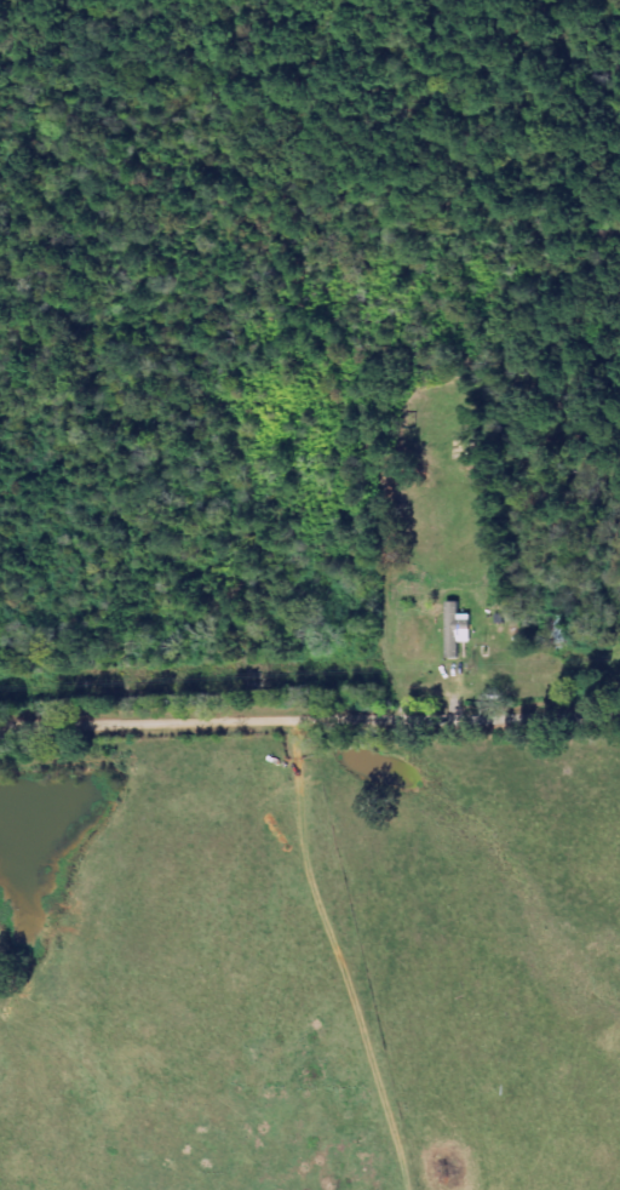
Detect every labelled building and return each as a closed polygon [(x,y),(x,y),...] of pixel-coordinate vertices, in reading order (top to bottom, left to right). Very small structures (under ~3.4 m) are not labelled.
[(447,659),(459,658),(458,643),(471,643),(470,615),(458,615),(458,602),(445,603),(447,659)]
